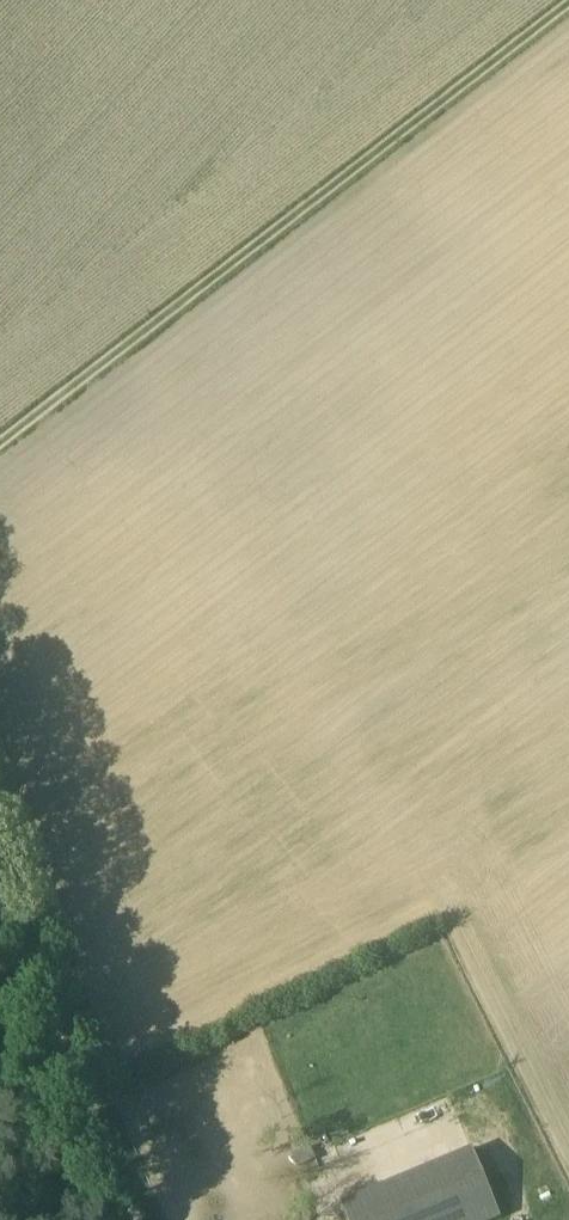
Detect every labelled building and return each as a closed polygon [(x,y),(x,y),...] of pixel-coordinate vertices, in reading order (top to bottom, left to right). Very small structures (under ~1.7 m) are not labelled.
[(343,1207),(349,1219),(492,1219),(504,1215),(472,1150),(343,1207)]
